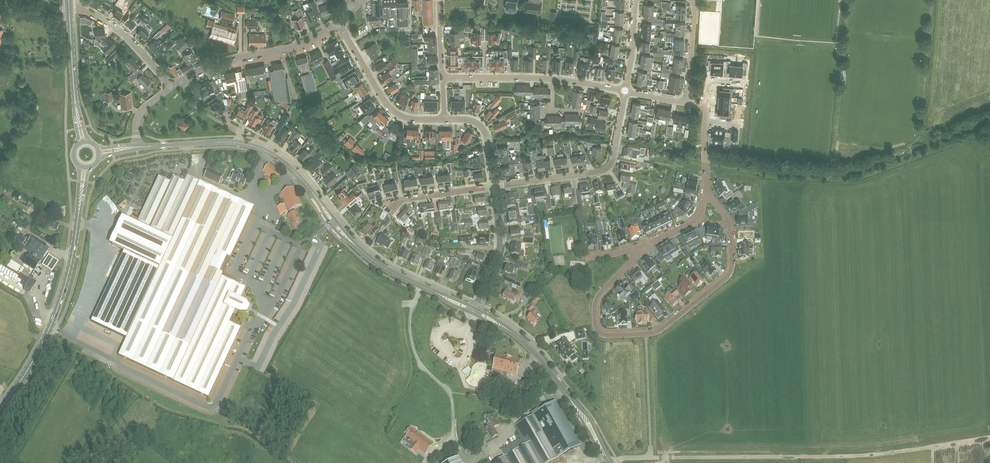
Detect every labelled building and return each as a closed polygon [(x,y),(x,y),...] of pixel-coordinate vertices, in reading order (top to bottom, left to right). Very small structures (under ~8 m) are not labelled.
[(104,8),(107,11),(112,3),(110,2),(111,0),(103,0),(102,1),(101,1),(99,4),(100,5),(99,6),(103,9),(104,8)] [(323,4),(319,6),(322,14),(326,13),(331,10),(330,8),(328,2),(327,0),(322,0),(323,4)] [(396,2),(396,0),(373,0),(374,15),(368,16),(369,23),(383,22),(385,22),(385,17),(390,17),(395,16),(395,7),(396,7),(396,2)] [(422,19),(423,19),(423,15),(420,15),(420,9),(422,9),(422,0),(413,0),(414,1),(415,10),(415,15),(420,15),(421,15),(421,16),(422,16),(422,19)] [(423,19),(423,24),(434,23),(433,0),(422,0),(422,9),(420,9),(420,15),(423,15),(423,19)] [(519,0),(507,0),(506,4),(505,4),(505,7),(506,8),(507,8),(506,12),(516,13),(516,9),(517,0),(518,1),(519,0)] [(525,1),(524,11),(541,13),(542,4),(540,3),(541,0),(529,0),(529,2),(525,1)] [(316,16),(320,14),(314,1),(307,3),(309,8),(310,8),(311,9),(306,11),(310,22),(318,19),(316,16)] [(396,7),(397,26),(408,26),(408,16),(408,7),(408,2),(396,2),(396,7)] [(305,18),(301,8),(294,11),(297,18),(292,20),(296,29),(305,26),(302,19),(305,18)] [(113,14),(120,19),(123,13),(121,11),(117,9),(113,14)] [(601,23),(606,24),(607,24),(607,21),(611,20),(611,17),(605,16),(606,12),(602,11),(601,21),(601,23)] [(655,16),(655,11),(643,11),(643,17),(644,17),(653,18),(655,18),(655,21),(661,21),(661,18),(657,18),(658,16),(655,16)] [(224,19),(224,20),(233,22),(235,15),(226,12),(226,13),(224,19)] [(130,17),(125,23),(131,28),(136,23),(132,19),(134,17),(135,16),(137,14),(135,13),(133,15),(130,17)] [(147,24),(150,18),(145,15),(141,20),(147,24)] [(85,17),(81,17),(81,24),(85,24),(85,22),(91,25),(93,21),(85,17)] [(213,27),(209,38),(233,44),(237,29),(214,23),(215,21),(209,19),(207,25),(213,27)] [(141,28),(136,33),(139,35),(141,37),(144,39),(149,33),(145,29),(146,27),(147,26),(146,25),(144,24),(142,27),(142,26),(141,28)] [(485,33),(485,28),(485,27),(481,27),(481,33),(475,33),(475,35),(471,35),(471,38),(469,38),(471,44),(475,43),(475,42),(481,42),(481,33),(485,33)] [(459,37),(464,37),(464,28),(459,28),(455,29),(454,29),(455,32),(451,32),(451,44),(460,44),(460,40),(459,37)] [(500,44),(501,37),(501,33),(495,33),(489,33),(489,28),(485,28),(485,33),(489,33),(489,42),(495,42),(495,43),(500,44)] [(5,46),(6,53),(9,52),(14,51),(12,40),(4,42),(4,43),(0,42),(3,30),(0,29),(0,45),(5,46)] [(95,30),(94,31),(95,34),(96,34),(96,39),(97,39),(97,40),(96,40),(95,40),(95,45),(98,45),(101,48),(102,47),(109,41),(106,38),(104,37),(104,36),(105,36),(105,29),(95,30)] [(610,35),(614,36),(613,39),(621,41),(622,35),(610,32),(610,35)] [(265,34),(250,34),(250,45),(265,45),(265,34)] [(177,42),(174,45),(181,52),(190,44),(183,37),(177,42)] [(109,41),(102,47),(105,50),(108,53),(110,52),(112,54),(112,55),(117,50),(113,46),(116,44),(111,39),(109,41)] [(153,50),(163,41),(160,39),(158,41),(156,39),(149,45),(149,46),(150,48),(151,48),(151,47),(153,50)] [(174,45),(177,42),(175,39),(171,43),(171,42),(165,47),(168,50),(174,45)] [(654,40),(646,40),(646,42),(643,42),(642,49),(645,49),(649,49),(649,48),(650,43),(654,43),(658,43),(658,40),(654,40)] [(163,41),(153,50),(156,52),(155,53),(156,55),(157,55),(158,54),(158,55),(165,48),(164,47),(166,45),(163,42),(163,41)] [(345,55),(337,41),(326,47),(331,55),(335,53),(339,59),(345,55)] [(374,49),(377,47),(375,43),(366,48),(372,58),(378,55),(374,49)] [(665,50),(665,53),(665,54),(671,54),(671,51),(675,52),(684,52),(684,46),(675,45),(675,48),(672,48),(672,49),(669,49),(669,50),(665,50)] [(458,48),(449,48),(449,56),(449,59),(458,59),(458,56),(458,51),(458,48)] [(189,70),(195,67),(192,62),(196,60),(197,60),(192,51),(192,52),(191,51),(189,53),(188,54),(187,52),(183,55),(188,64),(186,65),(189,70)] [(337,77),(333,69),(328,60),(325,61),(323,58),(323,57),(320,51),(311,56),(313,61),(312,62),(314,66),(319,63),(318,61),(320,59),(322,63),(323,62),(331,77),(327,80),(328,82),(336,77),(337,77)] [(654,57),(651,57),(651,56),(642,54),(641,60),(653,62),(654,57)] [(671,56),(671,57),(671,54),(665,54),(664,54),(664,56),(667,56),(666,57),(666,59),(674,60),(674,63),(683,65),(684,64),(684,62),(684,61),(683,61),(684,58),(675,57),(671,56)] [(428,59),(425,59),(426,65),(427,65),(429,65),(429,63),(433,63),(433,62),(438,62),(437,55),(428,56),(428,59)] [(495,55),(495,59),(494,59),(494,61),(491,60),(491,57),(487,57),(487,63),(489,63),(490,69),(495,69),(495,68),(497,68),(497,59),(497,55),(495,55)] [(561,56),(560,56),(557,56),(557,60),(553,60),(552,69),(560,69),(561,60),(560,60),(561,56)] [(126,62),(133,70),(138,66),(134,61),(134,60),(132,57),(126,62)] [(307,93),(309,92),(309,93),(317,88),(312,71),(312,69),(310,70),(306,57),(295,60),(298,69),(302,68),(303,71),(301,72),(302,76),(305,87),(307,93)] [(393,65),(398,62),(394,57),(389,60),(393,65)] [(473,69),(473,59),(470,59),(470,61),(466,61),(466,57),(462,57),(462,64),(465,64),(466,70),(470,69),(473,69)] [(480,64),(483,64),(483,57),(479,57),(479,61),(475,61),(475,57),(473,57),(473,59),(473,69),(475,69),(480,70),(480,64)] [(508,58),(508,57),(500,57),(500,59),(497,59),(497,68),(500,68),(500,69),(504,69),(505,63),(508,63),(508,61),(508,58)] [(458,62),(458,59),(449,59),(449,62),(449,69),(458,70),(458,67),(458,62)] [(341,65),(333,69),(337,77),(343,73),(348,70),(353,67),(348,60),(341,65)] [(387,66),(386,64),(383,60),(376,65),(379,71),(387,66)] [(709,60),(708,66),(711,67),(711,68),(711,73),(712,73),(711,74),(714,74),(717,74),(718,63),(712,62),(712,60),(709,60)] [(574,62),(573,62),(567,61),(566,67),(565,67),(564,71),(569,71),(569,70),(573,71),(574,62)] [(590,69),(591,62),(587,62),(587,63),(587,62),(584,61),(583,63),(580,62),(578,72),(586,73),(587,68),(590,69)] [(718,63),(717,74),(719,74),(719,75),(722,75),(722,74),(723,74),(723,73),(723,68),(726,68),(727,61),(723,61),(723,62),(718,62),(718,63)] [(727,61),(727,67),(730,68),(729,75),(736,75),(737,63),(730,63),(731,61),(727,61)] [(271,79),(273,90),(273,94),(274,99),(282,100),(292,101),(288,75),(286,76),(285,68),(283,68),(282,62),(273,64),(273,69),(269,69),(271,79)] [(737,63),(736,75),(742,76),(742,74),(743,69),(747,69),(747,62),(743,62),(743,64),(737,63)] [(186,65),(183,66),(181,63),(178,65),(179,68),(177,70),(174,64),(170,67),(174,75),(178,72),(180,75),(189,70),(186,65)] [(593,67),(591,74),(597,75),(597,76),(600,76),(601,76),(603,69),(598,68),(599,64),(594,63),(593,67)] [(255,67),(257,79),(257,76),(266,75),(265,65),(255,67)] [(386,82),(392,78),(390,75),(398,70),(395,66),(394,67),(393,65),(388,68),(390,71),(388,71),(382,75),(386,82)] [(412,66),(411,66),(412,70),(419,70),(419,71),(427,70),(427,71),(430,71),(430,75),(438,75),(438,68),(431,68),(430,68),(427,68),(427,65),(426,65),(417,66),(412,66)] [(614,78),(616,70),(612,69),(613,65),(609,65),(607,77),(614,78)] [(254,79),(257,79),(255,67),(247,68),(248,76),(250,76),(251,82),(254,81),(254,79)] [(234,71),(225,73),(227,81),(234,80),(236,91),(248,88),(246,76),(245,74),(243,74),(242,68),(234,70),(234,71)] [(133,71),(127,77),(129,80),(138,72),(136,70),(134,71),(133,71)] [(344,76),(343,73),(337,77),(336,77),(338,82),(341,81),(341,82),(344,81),(347,87),(353,84),(352,83),(359,79),(358,76),(357,76),(356,74),(356,73),(354,71),(354,70),(354,71),(350,73),(344,76)] [(651,75),(652,70),(647,70),(647,72),(639,71),(638,77),(648,78),(649,74),(651,75)] [(140,75),(138,72),(129,80),(131,83),(140,75)] [(143,74),(137,78),(145,87),(151,81),(148,78),(147,79),(143,74)] [(670,82),(679,83),(680,83),(680,80),(681,77),(671,75),(668,74),(668,78),(670,78),(670,82)] [(414,80),(414,85),(421,84),(425,84),(428,84),(431,84),(431,82),(439,81),(438,75),(430,75),(427,75),(427,79),(414,79),(414,80)] [(653,83),(654,79),(648,78),(638,77),(637,82),(646,84),(652,86),(653,83)] [(215,92),(218,90),(215,85),(212,86),(209,80),(203,83),(208,92),(211,91),(213,93),(215,92)] [(399,81),(395,83),(389,87),(392,92),(399,88),(402,86),(400,81),(399,81)] [(357,89),(352,92),(351,92),(353,94),(364,87),(362,82),(355,86),(357,89)] [(679,84),(679,83),(670,82),(669,85),(667,85),(666,88),(669,89),(678,90),(679,87),(680,84),(679,84)] [(203,96),(208,92),(203,83),(197,86),(203,96)] [(523,94),(524,85),(517,85),(517,89),(514,89),(514,93),(517,93),(517,94),(523,94)] [(532,93),(532,89),(530,89),(530,85),(524,85),(523,94),(530,94),(530,93),(532,93)] [(355,97),(354,96),(355,96),(357,98),(358,101),(362,99),(361,96),(367,92),(364,87),(353,94),(350,96),(348,97),(350,100),(355,97)] [(541,97),(541,87),(535,87),(535,89),(532,89),(532,93),(535,93),(535,96),(541,97)] [(541,87),(541,97),(548,97),(548,96),(551,96),(551,91),(548,91),(548,87),(541,87)] [(719,96),(731,97),(732,97),(733,91),(734,92),(734,88),(727,88),(727,91),(723,90),(720,90),(719,96)] [(573,97),(582,99),(583,92),(582,92),(582,89),(578,89),(577,91),(574,90),(573,97)] [(593,101),(594,95),(595,95),(596,91),(589,89),(588,94),(587,99),(593,101)] [(400,96),(398,99),(397,100),(403,104),(405,102),(405,103),(407,100),(408,101),(410,97),(405,94),(406,93),(402,90),(399,96),(400,96)] [(122,109),(132,107),(131,93),(120,94),(122,109)] [(500,98),(498,96),(497,96),(491,103),(494,106),(500,98)] [(581,105),(582,99),(573,97),(572,104),(575,105),(575,107),(580,107),(580,105),(581,105)] [(604,107),(605,105),(609,105),(611,98),(603,97),(599,97),(598,100),(602,101),(601,107),(604,107)] [(360,105),(360,106),(364,112),(369,109),(369,110),(372,108),(372,107),(375,105),(373,101),(372,101),(370,98),(360,105)] [(418,98),(418,100),(412,99),(410,108),(417,109),(418,102),(421,103),(421,98),(418,98)] [(473,110),(475,111),(475,112),(478,113),(478,112),(479,112),(481,104),(477,103),(478,99),(475,98),(473,105),(474,106),(473,110)] [(229,111),(228,104),(225,105),(224,106),(215,101),(214,103),(213,102),(211,106),(212,107),(212,108),(222,113),(223,111),(224,112),(229,111)] [(531,111),(540,111),(540,104),(536,104),(536,102),(531,102),(532,104),(531,104),(531,111)] [(243,118),(244,116),(246,118),(252,107),(253,105),(249,103),(246,108),(242,106),(242,107),(239,105),(236,112),(237,113),(236,115),(243,118)] [(653,113),(654,107),(651,107),(651,109),(649,108),(649,109),(640,107),(641,104),(634,103),(632,109),(640,110),(643,111),(649,112),(650,112),(653,113)] [(252,107),(246,118),(250,120),(249,122),(255,125),(257,121),(260,123),(262,119),(260,119),(262,115),(259,114),(257,117),(256,116),(259,111),(257,110),(252,107)] [(490,109),(490,110),(485,115),(489,119),(492,117),(493,118),(500,111),(497,108),(493,112),(490,109)] [(662,122),(663,118),(664,109),(658,108),(655,121),(659,122),(659,121),(662,122)] [(718,108),(718,114),(721,114),(725,114),(724,117),(731,118),(732,115),(731,115),(731,109),(730,109),(718,108)] [(598,118),(602,119),(602,117),(607,117),(608,110),(600,109),(598,118)] [(664,109),(663,118),(666,118),(665,123),(669,123),(671,110),(664,109)] [(378,120),(383,114),(382,113),(382,112),(380,110),(379,110),(374,115),(372,114),(370,116),(366,119),(365,117),(361,120),(364,124),(366,121),(369,119),(370,121),(374,124),(375,123),(378,120)] [(508,120),(517,116),(514,111),(505,115),(508,120)] [(540,111),(531,111),(531,118),(532,118),(532,120),(536,120),(536,118),(540,118),(540,111)] [(280,130),(275,137),(276,137),(276,138),(278,139),(281,140),(283,137),(284,138),(289,130),(283,126),(287,121),(290,116),(285,113),(283,118),(276,128),(280,130)] [(383,114),(378,120),(381,122),(379,124),(383,128),(385,126),(383,124),(388,119),(383,114)] [(572,123),(572,114),(565,114),(565,118),(563,118),(563,122),(565,122),(565,123),(572,123)] [(572,114),(572,123),(579,124),(579,123),(581,123),(581,118),(579,118),(579,114),(572,114)] [(682,115),(679,127),(682,128),(683,123),(687,124),(688,116),(682,115)] [(554,116),(552,116),(548,116),(548,120),(545,120),(545,124),(547,124),(547,125),(554,125),(554,116)] [(563,122),(563,118),(561,118),(561,116),(554,116),(554,125),(561,125),(561,122),(563,122)] [(603,119),(602,119),(598,118),(590,117),(589,123),(589,125),(596,127),(596,129),(605,130),(606,123),(603,122),(603,119)] [(264,131),(265,132),(267,133),(268,132),(269,133),(273,126),(271,124),(273,121),(268,119),(263,127),(265,127),(263,130),(265,131),(264,131)] [(508,127),(504,120),(493,125),(496,131),(499,130),(500,130),(508,127)] [(185,129),(188,125),(183,121),(180,125),(185,129)] [(630,124),(629,127),(642,130),(642,127),(637,126),(637,123),(637,122),(630,121),(629,121),(629,124),(630,124)] [(385,130),(385,131),(381,139),(386,142),(390,135),(390,134),(391,133),(396,136),(400,127),(393,123),(389,132),(385,130)] [(385,131),(381,128),(380,126),(376,130),(381,135),(385,131)] [(642,130),(629,127),(628,134),(635,136),(636,132),(642,133),(644,133),(646,134),(646,133),(651,134),(651,131),(645,130),(642,130)] [(289,137),(288,138),(293,142),(289,146),(292,149),(294,151),(295,151),(296,151),(302,144),(301,144),(304,140),(299,135),(300,133),(294,128),(289,137)] [(412,147),(412,145),(414,133),(413,133),(413,129),(407,129),(406,136),(403,136),(403,142),(407,143),(408,144),(408,146),(412,147)] [(419,130),(413,129),(413,133),(414,133),(412,145),(415,145),(416,142),(420,143),(421,135),(418,135),(419,130)] [(712,135),(708,135),(709,145),(712,145),(713,140),(718,141),(719,130),(718,130),(718,129),(716,129),(713,129),(712,133),(712,135)] [(719,130),(718,141),(724,141),(723,147),(724,147),(727,147),(728,137),(725,137),(725,132),(725,130),(722,130),(720,130),(720,129),(720,130),(719,130)] [(314,132),(306,142),(310,145),(318,135),(320,133),(316,130),(315,132),(314,132)] [(436,133),(436,136),(433,136),(433,130),(426,130),(426,138),(429,138),(429,144),(436,144),(436,143),(437,143),(436,133)] [(446,147),(446,130),(440,130),(440,133),(436,133),(437,143),(439,143),(439,139),(443,139),(442,150),(446,150),(446,147)] [(472,142),(474,138),(471,136),(473,133),(472,132),(472,131),(470,130),(469,131),(469,130),(467,132),(466,132),(462,139),(462,143),(464,145),(468,143),(469,141),(472,142)] [(727,147),(727,148),(731,148),(731,145),(731,142),(736,142),(737,142),(738,131),(732,131),(732,132),(731,137),(728,137),(727,147)] [(350,136),(343,144),(349,149),(356,141),(350,136)] [(570,140),(567,140),(568,145),(569,152),(570,158),(572,158),(573,165),(579,164),(577,152),(575,153),(575,155),(572,156),(572,152),(570,140)] [(510,146),(515,145),(515,150),(521,149),(519,141),(514,141),(510,141),(510,146)] [(364,150),(356,144),(352,148),(360,155),(364,150)] [(594,146),(592,153),(600,155),(602,148),(594,146)] [(305,148),(304,149),(299,154),(304,159),(308,154),(309,155),(311,153),(312,155),(316,152),(314,150),(314,149),(312,147),(308,151),(305,148)] [(580,152),(577,152),(579,164),(586,163),(585,162),(585,160),(589,158),(586,152),(583,147),(581,148),(582,152),(583,154),(581,155),(580,152)] [(536,149),(533,149),(535,160),(537,160),(538,170),(545,169),(543,155),(537,156),(536,149)] [(640,155),(645,156),(646,150),(641,149),(640,152),(637,151),(633,151),(632,152),(625,150),(623,158),(636,160),(637,156),(640,157),(640,155)] [(385,152),(382,159),(386,160),(386,159),(389,160),(392,155),(385,152)] [(500,161),(509,160),(510,164),(515,163),(519,162),(522,162),(521,156),(516,157),(516,158),(511,159),(511,157),(509,157),(509,153),(500,154),(500,161)] [(322,158),(319,154),(311,160),(313,163),(311,165),(316,171),(323,164),(319,160),(322,158)] [(560,154),(562,166),(568,165),(567,156),(564,157),(563,154),(560,154)] [(543,155),(545,169),(551,168),(550,159),(546,159),(546,155),(543,155)] [(471,159),(471,160),(469,160),(469,162),(467,162),(467,166),(472,165),(481,164),(479,156),(470,157),(471,159)] [(531,160),(529,161),(524,162),(526,171),(533,170),(531,160)] [(451,182),(450,173),(452,173),(450,162),(446,163),(446,167),(448,167),(448,171),(449,173),(443,174),(444,177),(445,184),(448,183),(448,182),(451,182)] [(333,166),(332,167),(329,163),(321,171),(324,174),(325,174),(327,176),(324,178),(327,182),(326,182),(330,187),(336,181),(334,179),(337,177),(340,174),(333,166)] [(351,167),(356,173),(360,169),(355,163),(351,167)] [(510,170),(516,169),(515,163),(510,164),(509,164),(509,166),(501,167),(502,175),(510,173),(510,170)] [(270,164),(264,171),(276,181),(282,173),(270,164)] [(622,164),(621,170),(629,172),(630,173),(631,173),(633,173),(634,169),(635,165),(627,164),(627,165),(622,164)] [(418,178),(418,177),(417,166),(413,167),(409,168),(409,171),(414,171),(415,176),(416,178),(410,179),(411,188),(414,188),(414,187),(417,187),(416,178),(418,178)] [(421,177),(420,172),(423,172),(422,170),(426,170),(425,166),(417,166),(418,177),(418,178),(420,177),(421,186),(425,185),(425,186),(428,186),(427,176),(421,177)] [(204,177),(219,184),(222,176),(208,169),(204,177)] [(482,177),(482,171),(479,172),(478,169),(470,170),(470,169),(463,170),(464,175),(470,174),(470,175),(474,175),(474,178),(482,177)] [(247,178),(246,177),(241,175),(242,172),(237,170),(236,173),(235,172),(234,174),(231,172),(228,178),(232,179),(231,180),(243,186),(247,178)] [(628,194),(631,195),(634,195),(635,189),(636,184),(630,183),(631,177),(622,175),(621,183),(623,183),(622,188),(628,190),(628,194)] [(687,175),(686,184),(697,186),(699,180),(693,179),(693,176),(687,175)] [(123,250),(91,321),(126,338),(118,355),(124,358),(208,397),(241,327),(229,322),(233,313),(234,310),(240,313),(247,313),(249,307),(246,301),(240,298),(241,296),(245,287),(233,281),(222,276),(238,241),(254,206),(243,201),(244,201),(200,181),(199,181),(187,176),(185,181),(173,176),(171,181),(159,176),(137,222),(125,217),(112,245),(123,250)] [(336,194),(340,198),(346,193),(343,190),(346,188),(344,185),(345,185),(345,183),(343,181),(338,186),(341,189),(336,194)] [(390,183),(392,193),(395,192),(395,191),(398,190),(396,181),(390,183)] [(714,186),(720,197),(723,195),(727,200),(731,197),(732,196),(733,195),(730,191),(728,192),(725,188),(724,189),(720,183),(718,181),(714,183),(715,186),(714,186)] [(389,193),(392,193),(390,183),(383,185),(386,193),(389,192),(389,193)] [(595,184),(595,189),(596,193),(603,192),(601,183),(595,184)] [(615,189),(615,188),(614,183),(606,185),(608,192),(613,191),(614,197),(615,196),(617,199),(621,197),(621,198),(625,196),(622,190),(618,192),(616,189),(615,189)] [(382,194),(380,187),(380,186),(379,186),(376,187),(376,184),(373,185),(373,188),(376,197),(379,196),(379,195),(382,194)] [(696,193),(697,186),(686,184),(684,193),(690,195),(690,194),(691,192),(695,192),(696,193)] [(580,186),(581,194),(582,197),(585,196),(585,194),(589,193),(590,197),(593,196),(592,190),(589,191),(589,185),(580,186)] [(575,197),(573,197),(571,187),(571,186),(567,186),(568,187),(563,188),(564,195),(568,195),(569,198),(572,198),(573,204),(576,204),(575,197)] [(290,212),(291,214),(288,215),(294,228),(299,226),(297,223),(301,221),(296,212),(294,208),(302,205),(294,187),(282,193),(290,210),(290,211),(290,212)] [(373,198),(376,197),(373,188),(367,189),(370,198),(373,197),(373,198)] [(552,189),(553,198),(560,197),(559,188),(552,189)] [(18,202),(21,196),(10,189),(6,194),(18,202)] [(532,198),(533,205),(537,205),(536,199),(539,199),(540,200),(541,200),(544,200),(544,199),(544,198),(547,198),(546,192),(543,192),(543,191),(535,192),(535,197),(532,198)] [(730,203),(726,206),(727,206),(731,212),(732,211),(734,213),(739,210),(738,208),(741,206),(740,205),(737,201),(742,197),(738,191),(733,195),(732,196),(735,199),(733,200),(732,201),(730,203)] [(346,193),(340,198),(340,199),(340,200),(341,201),(343,201),(344,203),(350,198),(352,200),(356,196),(353,192),(349,196),(346,193)] [(517,200),(520,200),(519,197),(518,193),(512,194),(512,195),(506,196),(506,202),(517,200)] [(349,204),(350,206),(347,209),(351,213),(352,212),(355,216),(358,214),(359,214),(360,214),(360,213),(360,212),(360,211),(362,210),(360,207),(361,205),(360,203),(358,201),(361,198),(358,195),(349,204)] [(681,203),(690,210),(691,208),(692,209),(694,206),(693,206),(693,205),(688,201),(690,199),(686,196),(685,196),(683,198),(684,199),(681,203)] [(444,218),(447,218),(445,203),(438,204),(439,212),(443,211),(444,218)] [(688,212),(690,210),(681,203),(680,203),(674,210),(679,214),(681,211),(686,215),(687,215),(689,213),(688,212)] [(757,203),(744,210),(744,215),(742,215),(742,217),(737,217),(737,220),(736,220),(736,223),(737,223),(737,225),(740,225),(740,227),(752,226),(752,220),(748,220),(747,213),(757,208),(757,203)] [(281,215),(288,211),(285,204),(277,207),(281,215)] [(429,221),(427,206),(420,207),(421,213),(418,213),(420,219),(422,218),(422,214),(428,213),(429,221)] [(403,214),(412,222),(414,219),(411,216),(413,214),(407,209),(403,214)] [(22,220),(34,225),(35,222),(33,221),(35,218),(25,214),(22,220)] [(412,222),(403,214),(398,219),(401,221),(399,222),(405,227),(411,221),(412,222)] [(668,214),(663,217),(666,225),(672,222),(668,214)] [(45,218),(39,215),(37,219),(44,222),(44,220),(49,222),(47,226),(57,231),(60,225),(56,223),(57,222),(50,219),(46,217),(45,218)] [(529,221),(522,222),(522,217),(520,217),(517,217),(509,219),(510,225),(518,223),(518,224),(521,224),(521,225),(529,224),(529,221)] [(657,217),(652,219),(657,229),(662,227),(658,219),(657,217)] [(662,227),(666,225),(663,217),(658,219),(662,227)] [(386,228),(391,221),(388,218),(382,225),(386,228)] [(619,220),(620,224),(619,224),(622,232),(617,234),(620,243),(626,241),(625,236),(626,236),(626,234),(627,234),(623,219),(619,220)] [(652,232),(657,229),(652,219),(647,221),(652,232)] [(646,234),(652,232),(647,221),(639,225),(641,231),(644,229),(646,234)] [(371,236),(379,228),(375,224),(372,227),(367,223),(359,231),(360,231),(360,232),(362,234),(363,234),(366,236),(368,234),(371,236)] [(602,226),(597,227),(599,242),(602,241),(603,246),(612,245),(611,245),(611,244),(613,244),(612,239),(610,239),(610,235),(609,235),(604,236),(602,226)] [(641,232),(639,226),(629,230),(632,239),(639,237),(637,233),(641,232)] [(707,237),(712,238),(713,238),(715,227),(712,226),(709,226),(708,226),(707,232),(704,232),(703,238),(706,238),(707,237)] [(410,235),(414,231),(409,227),(406,231),(407,232),(410,235)] [(722,241),(723,235),(720,234),(721,228),(720,228),(717,227),(715,227),(713,238),(712,238),(712,239),(722,241)] [(520,231),(524,231),(523,228),(520,228),(510,229),(511,236),(521,235),(520,231)] [(693,229),(688,232),(693,243),(702,239),(699,234),(696,235),(693,229)] [(388,249),(393,242),(387,238),(390,234),(386,230),(383,234),(377,242),(380,245),(381,244),(388,249)] [(755,238),(755,231),(740,232),(740,239),(755,238)] [(410,236),(410,235),(407,232),(405,237),(401,244),(405,245),(408,239),(410,236)] [(693,243),(688,232),(682,235),(685,241),(682,242),(685,247),(693,243)] [(44,244),(39,240),(32,236),(24,248),(30,253),(23,263),(34,270),(38,265),(41,260),(41,259),(42,259),(46,252),(49,248),(44,244)] [(490,239),(489,239),(489,236),(481,236),(481,239),(477,239),(477,245),(485,246),(485,243),(489,243),(489,242),(490,242),(490,239)] [(588,248),(596,247),(595,247),(595,244),(598,244),(597,237),(594,237),(594,236),(587,237),(587,238),(585,238),(585,243),(586,243),(588,243),(588,248)] [(666,244),(663,245),(670,256),(680,250),(676,244),(673,247),(669,241),(669,242),(668,241),(665,243),(666,244)] [(524,258),(524,251),(521,251),(522,242),(517,242),(516,246),(512,245),(512,254),(518,255),(518,257),(524,258)] [(715,244),(709,244),(709,248),(712,248),(712,253),(716,253),(716,257),(721,257),(721,253),(722,253),(722,247),(715,247),(715,244)] [(748,257),(748,254),(753,254),(752,248),(751,248),(751,244),(745,244),(745,247),(739,247),(740,259),(745,259),(745,258),(748,257)] [(670,256),(663,245),(661,246),(658,248),(658,249),(661,254),(658,256),(661,262),(670,256)] [(406,261),(409,253),(406,251),(407,249),(404,247),(403,250),(402,250),(399,258),(406,261)] [(483,262),(485,256),(478,253),(479,252),(475,251),(474,254),(477,256),(476,259),(483,262)] [(418,266),(421,259),(421,258),(422,255),(419,254),(418,257),(414,255),(411,263),(418,266)] [(54,258),(49,255),(45,260),(44,261),(44,262),(42,265),(48,268),(52,271),(59,261),(54,258)] [(648,272),(655,266),(648,257),(643,261),(646,265),(644,266),(648,272)] [(454,258),(452,264),(458,267),(460,261),(458,260),(454,258)] [(707,259),(701,263),(702,263),(704,266),(703,266),(704,267),(702,268),(706,274),(708,272),(711,276),(717,271),(714,267),(712,265),(711,265),(707,259)] [(428,262),(427,262),(424,269),(431,272),(434,265),(431,263),(432,261),(429,260),(428,262)] [(446,265),(443,263),(439,261),(437,266),(440,267),(437,274),(442,277),(446,269),(445,268),(446,265)] [(516,271),(518,267),(512,264),(510,266),(507,265),(505,271),(513,274),(514,271),(516,271)] [(474,282),(475,278),(477,278),(478,276),(480,269),(472,266),(470,271),(467,279),(474,282)] [(690,272),(693,276),(689,279),(692,283),(694,282),(697,286),(699,285),(700,285),(701,284),(703,282),(698,276),(701,274),(695,267),(690,272)] [(458,274),(460,270),(457,269),(455,273),(453,271),(449,280),(455,282),(457,278),(458,278),(459,274),(458,274)] [(642,277),(646,282),(649,280),(641,271),(639,273),(637,270),(629,276),(635,284),(640,280),(639,279),(642,277)] [(685,285),(688,283),(684,277),(679,281),(682,285),(678,287),(685,296),(691,292),(685,285)] [(28,289),(31,291),(37,282),(34,280),(30,278),(25,287),(28,289)] [(512,278),(510,283),(520,287),(523,282),(512,278)] [(658,281),(651,286),(655,292),(663,286),(658,281)] [(624,299),(629,303),(640,295),(636,290),(631,295),(630,293),(630,292),(631,290),(626,286),(625,287),(624,286),(623,287),(620,285),(615,291),(618,294),(618,295),(623,299),(624,299)] [(668,302),(668,301),(672,306),(678,302),(675,298),(679,295),(672,286),(668,289),(670,293),(665,297),(666,298),(665,298),(668,302)] [(516,300),(518,301),(522,294),(514,289),(512,294),(508,300),(511,301),(510,302),(511,302),(513,304),(514,304),(514,303),(516,300)] [(508,300),(512,294),(506,290),(502,296),(503,296),(502,297),(503,297),(505,299),(505,298),(506,298),(508,300)] [(655,294),(652,296),(655,300),(654,301),(655,303),(650,307),(656,314),(655,314),(656,315),(656,314),(659,317),(665,312),(660,306),(663,303),(655,294)] [(604,306),(605,308),(608,313),(609,313),(610,315),(618,311),(615,305),(612,307),(609,303),(605,305),(604,306)] [(528,319),(532,322),(531,323),(534,326),(537,323),(536,323),(539,319),(534,314),(536,311),(534,308),(531,306),(528,310),(532,314),(528,319)] [(637,313),(637,323),(638,323),(638,324),(645,324),(645,323),(648,322),(648,318),(651,322),(655,319),(647,309),(644,310),(644,308),(638,308),(638,312),(638,313),(637,313)] [(563,309),(554,311),(556,317),(557,317),(557,320),(556,320),(558,326),(567,324),(563,309)] [(617,320),(620,320),(620,323),(623,323),(623,324),(627,324),(627,317),(630,317),(630,310),(624,310),(624,313),(620,313),(620,316),(617,316),(617,320)] [(583,330),(575,332),(577,340),(585,338),(583,330)] [(565,361),(570,358),(572,362),(577,358),(574,355),(575,354),(572,351),(574,350),(565,338),(561,341),(562,341),(556,345),(559,350),(558,351),(559,353),(558,353),(560,356),(561,355),(565,361)] [(517,374),(520,360),(497,354),(493,368),(517,374)] [(500,383),(502,375),(492,372),(491,375),(490,380),(499,382),(500,383)] [(522,399),(535,396),(532,381),(519,383),(522,399)] [(504,410),(515,404),(511,396),(500,401),(504,410)] [(532,416),(515,426),(526,445),(494,462),(548,462),(561,456),(579,446),(555,403),(544,409),(543,407),(531,414),(532,416)] [(486,419),(489,423),(484,426),(488,431),(489,431),(492,438),(498,435),(494,428),(500,425),(494,414),(492,416),(491,415),(489,415),(488,415),(488,416),(488,418),(486,419)] [(406,438),(404,441),(411,447),(410,449),(415,453),(419,449),(421,450),(426,454),(429,449),(433,444),(429,441),(413,429),(411,428),(407,433),(409,435),(406,438)]
